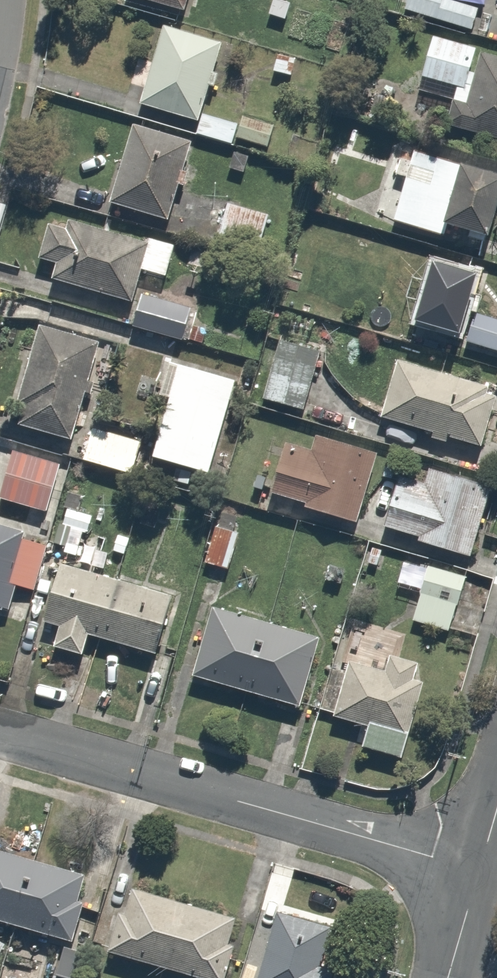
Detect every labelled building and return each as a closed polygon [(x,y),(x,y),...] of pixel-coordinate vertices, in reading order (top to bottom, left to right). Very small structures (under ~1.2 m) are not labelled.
[(190,10),(193,0),(150,0),(190,10)] [(404,10),(472,31),(481,2),(476,0),(407,0),(404,10)] [(221,38),(164,22),(141,107),(198,123),(201,109),(221,38)] [(435,35),(419,89),(455,100),(447,124),(496,139),(496,53),(435,35)] [(278,50),(271,72),(292,78),(298,56),(278,50)] [(243,121),(201,109),(198,123),(194,135),(236,147),(243,121)] [(133,125),(109,203),(153,218),(150,227),(257,259),(271,214),(225,200),(223,209),(179,196),(195,143),(133,125)] [(394,222),(488,248),(496,215),(496,173),(403,146),(395,175),(406,179),(394,222)] [(68,218),(66,228),(49,224),(39,260),(56,264),(52,282),(132,303),(148,238),(68,218)] [(477,275),(433,262),(415,323),(459,336),(477,275)] [(140,293),(131,327),(192,342),(200,307),(140,293)] [(465,341),(496,350),(496,321),(473,314),(465,341)] [(101,340),(38,324),(13,421),(76,437),(101,340)] [(303,411),(318,350),(278,339),(262,401),(303,411)] [(240,380),(179,363),(153,458),(213,475),(240,380)] [(397,363),(381,419),(481,447),(496,391),(397,363)] [(96,426),(85,461),(135,477),(146,442),(96,426)] [(309,454),(285,446),(270,495),(364,523),(383,461),(313,440),(309,454)] [(11,447),(0,489),(0,502),(50,516),(65,461),(11,447)] [(400,477),(385,528),(474,554),(494,486),(428,466),(422,484),(400,477)] [(246,522),(216,513),(201,564),(231,573),(246,522)] [(3,613),(11,583),(40,591),(54,541),(0,526),(0,612),(3,613)] [(45,622),(59,626),(53,649),(86,659),(93,636),(156,655),(174,594),(63,562),(45,622)] [(468,577),(428,564),(410,621),(450,633),(468,577)] [(212,607),(194,674),(306,705),(324,638),(212,607)] [(429,665),(353,641),(331,713),(366,724),(360,745),(400,757),(429,665)] [(74,941),(92,878),(0,852),(0,920),(74,941)] [(109,954),(190,977),(223,977),(240,922),(129,889),(109,954)] [(258,977),(327,977),(339,928),(275,911),(258,977)]
